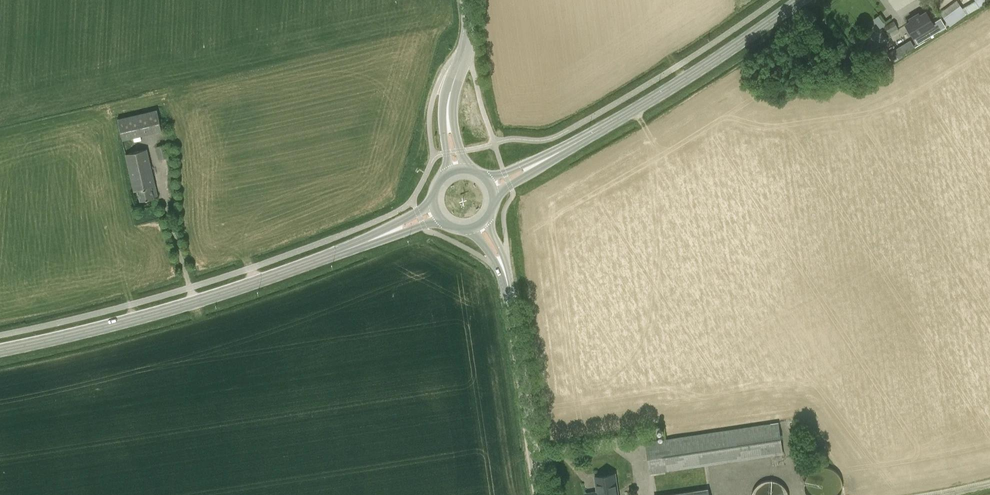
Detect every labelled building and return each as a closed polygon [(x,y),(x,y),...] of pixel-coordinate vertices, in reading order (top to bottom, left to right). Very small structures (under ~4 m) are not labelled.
[(957,0),(939,13),(949,26),(967,14),(957,0)] [(913,37),(914,37),(918,43),(946,26),(941,18),(933,23),(926,12),(920,16),(918,13),(909,19),(911,21),(905,24),(913,37)] [(881,27),(887,21),(879,15),(874,21),(881,27)] [(898,28),(894,20),(884,25),(888,34),(892,31),(894,34),(899,31),(898,29),(898,28)] [(842,54),(849,49),(841,39),(835,44),(842,54)] [(891,60),(903,52),(899,47),(887,55),(891,60)] [(162,130),(157,109),(117,118),(122,140),(162,130)] [(170,143),(156,146),(159,160),(173,157),(170,143)] [(155,187),(153,175),(157,174),(155,168),(151,169),(147,149),(126,154),(134,192),(138,190),(140,201),(154,198),(152,187),(155,187)] [(778,422),(645,442),(649,474),(783,454),(778,422)] [(598,492),(586,494),(618,494),(614,474),(595,477),(598,492)] [(833,488),(833,478),(829,478),(829,486),(821,486),(821,494),(828,494),(828,488),(833,488)]
